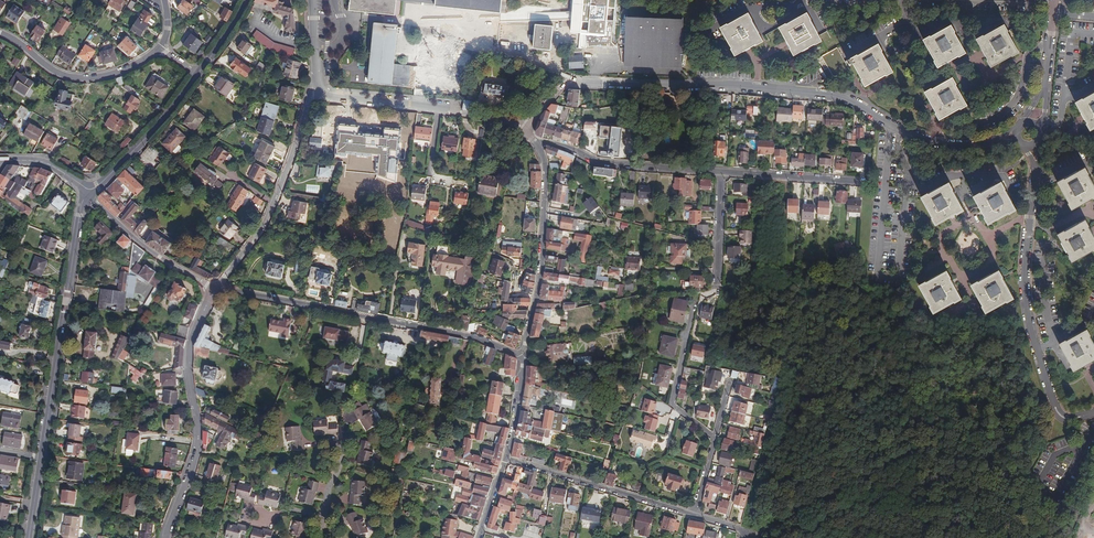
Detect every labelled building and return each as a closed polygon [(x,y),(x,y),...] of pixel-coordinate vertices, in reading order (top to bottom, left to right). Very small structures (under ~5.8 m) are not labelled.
[(123,0),(113,0),(110,5),(121,12),(127,3),(123,0)] [(194,7),(184,0),(178,8),(188,15),(194,7)] [(256,2),(275,8),(274,13),(289,18),(284,30),(297,34),(294,10),(281,6),(279,5),(280,2),(278,2),(279,0),(278,0),(257,0),(256,2)] [(350,12),(361,13),(394,16),(396,0),(351,0),(350,12)] [(437,3),(436,7),(501,14),(502,0),(437,0),(437,3)] [(613,37),(616,0),(573,0),(571,17),(570,34),(613,37)] [(136,3),(132,1),(127,9),(131,12),(136,3)] [(25,12),(15,5),(7,17),(11,19),(12,18),(19,23),(25,12)] [(227,21),(233,12),(227,9),(222,18),(227,21)] [(145,10),(140,18),(153,26),(156,21),(151,18),(153,15),(145,10)] [(809,11),(781,26),(795,54),(824,39),(809,11)] [(752,20),(749,13),(728,25),(727,24),(720,28),(735,55),(762,40),(752,21),(752,20)] [(30,16),(24,29),(30,32),(36,19),(30,16)] [(684,30),(685,19),(629,17),(628,47),(622,48),(623,62),(686,63),(689,50),(684,50),(684,43),(691,43),(692,30),(684,30)] [(71,24),(62,18),(54,30),(64,36),(71,24)] [(149,26),(139,20),(132,30),(141,36),(149,26)] [(1010,28),(1006,21),(985,33),(985,32),(978,36),(990,57),(989,57),(993,64),(1014,52),(1014,53),(1021,49),(1009,29),(1010,28)] [(399,26),(375,23),(369,83),(392,86),(394,64),(396,52),(398,33),(401,34),(402,28),(399,28),(398,28),(399,26)] [(960,54),(966,51),(956,31),(955,29),(952,23),(931,34),(924,37),(935,59),(938,65),(959,54),(960,54)] [(554,26),(536,24),(533,48),(551,50),(554,26)] [(46,32),(38,26),(31,36),(40,41),(46,32)] [(271,51),(292,57),(294,50),(273,44),(256,31),(252,37),(271,51)] [(181,42),(185,44),(189,37),(185,34),(181,42)] [(196,53),(203,42),(192,34),(185,45),(196,53)] [(137,46),(128,37),(120,46),(130,54),(137,46)] [(253,47),(244,40),(238,49),(247,56),(253,47)] [(881,44),(852,59),(866,87),(879,80),(895,72),(881,44)] [(96,51),(87,45),(80,55),(89,61),(96,51)] [(71,65),(77,56),(66,49),(67,48),(63,46),(58,54),(61,56),(60,58),(71,65)] [(118,59),(115,49),(101,53),(104,63),(118,59)] [(838,49),(821,57),(834,82),(851,74),(838,49)] [(18,66),(21,61),(16,57),(13,62),(18,66)] [(584,57),(569,58),(570,70),(585,68),(584,57)] [(251,71),(236,60),(231,66),(232,67),(232,68),(237,72),(238,71),(246,77),(251,71)] [(301,68),(302,63),(290,60),(285,76),(297,79),(300,68),(301,68)] [(255,69),(265,75),(266,68),(259,63),(255,69)] [(394,64),(392,86),(413,88),(415,66),(394,64)] [(29,88),(31,89),(35,83),(18,72),(9,85),(15,88),(16,87),(25,93),(29,88)] [(161,75),(156,72),(146,88),(162,98),(170,85),(159,79),(161,75)] [(934,112),(938,119),(959,108),(959,109),(966,105),(955,84),(956,83),(953,76),(932,87),(931,87),(924,90),(935,111),(934,112)] [(116,79),(118,83),(119,86),(125,84),(122,77),(116,79)] [(234,84),(224,77),(215,88),(226,96),(234,84)] [(484,93),(505,96),(506,87),(486,84),(484,93)] [(130,94),(132,89),(126,85),(123,90),(130,94)] [(293,94),(295,89),(284,86),(281,99),(292,102),(294,94),(293,94)] [(26,95),(31,89),(29,88),(25,93),(16,87),(15,88),(26,95)] [(579,107),(581,90),(569,89),(568,106),(579,107)] [(71,109),(74,95),(68,94),(66,92),(63,91),(61,92),(59,101),(57,101),(56,106),(61,107),(61,109),(65,109),(65,108),(71,109)] [(1084,99),(1084,98),(1076,102),(1088,123),(1087,124),(1091,131),(1093,129),(1093,94),(1084,99)] [(139,100),(133,96),(124,110),(131,114),(134,109),(136,110),(140,106),(137,104),(139,100)] [(758,115),(759,108),(762,108),(763,105),(763,97),(757,97),(756,108),(747,107),(747,111),(748,111),(747,115),(758,115)] [(463,110),(473,112),(475,103),(465,101),(463,110)] [(279,107),(267,103),(258,132),(270,136),(275,122),(271,121),(274,114),(277,115),(279,107)] [(559,106),(553,105),(546,112),(551,114),(556,115),(559,106)] [(19,108),(15,114),(25,120),(30,111),(21,106),(19,108)] [(805,107),(794,106),(793,119),(804,120),(805,107)] [(792,122),(793,109),(778,108),(777,121),(792,122)] [(822,121),(823,111),(808,110),(807,120),(822,121)] [(184,125),(194,132),(204,118),(193,111),(184,125)] [(731,120),(746,121),(746,112),(731,111),(731,120)] [(551,114),(546,112),(541,117),(536,132),(538,136),(542,138),(544,134),(549,120),(551,114)] [(125,122),(113,114),(106,125),(118,132),(125,122)] [(844,115),(835,114),(835,115),(826,115),(825,125),(843,126),(844,115)] [(554,137),(557,127),(554,126),(555,122),(549,120),(544,134),(554,137)] [(375,174),(395,182),(401,130),(384,128),(383,136),(357,133),(358,125),(337,123),(334,154),(346,155),(346,154),(351,155),(351,154),(379,156),(379,159),(377,159),(375,174)] [(34,139),(40,142),(45,132),(31,124),(25,134),(34,139)] [(565,130),(565,128),(563,127),(563,129),(557,127),(554,137),(562,140),(565,130)] [(616,157),(621,158),(623,128),(601,127),(600,139),(609,139),(608,152),(603,152),(602,156),(613,157),(613,159),(616,159),(616,157)] [(433,130),(415,128),(414,140),(431,142),(433,130)] [(186,137),(177,129),(163,145),(172,153),(173,151),(175,153),(177,153),(181,149),(181,147),(179,145),(186,137)] [(864,141),(873,142),(873,136),(871,136),(871,129),(865,129),(864,141)] [(568,142),(572,132),(565,130),(562,140),(568,142)] [(581,135),(573,132),(572,132),(568,142),(576,145),(575,147),(578,148),(578,147),(580,140),(581,135)] [(307,153),(320,154),(321,145),(320,145),(321,134),(311,133),(311,144),(308,144),(307,153)] [(59,140),(49,134),(43,144),(53,150),(59,140)] [(715,143),(725,143),(726,136),(715,135),(715,143)] [(122,144),(125,148),(133,140),(129,136),(122,144)] [(450,152),(457,153),(459,140),(443,138),(441,149),(450,150),(450,152)] [(474,140),(464,139),(463,149),(462,156),(474,158),(476,146),(474,145),(474,140)] [(276,147),(264,141),(255,158),(267,164),(271,158),(272,154),(276,147)] [(774,154),(775,143),(759,141),(758,155),(763,155),(764,154),(770,154),(770,153),(774,154)] [(725,143),(715,143),(714,155),(716,157),(718,157),(720,156),(724,156),(725,143)] [(160,151),(149,144),(142,154),(152,161),(160,151)] [(567,164),(572,166),(573,162),(575,157),(567,153),(547,146),(545,153),(547,154),(565,160),(562,166),(566,168),(567,164)] [(231,154),(220,147),(213,157),(211,156),(209,160),(219,166),(221,163),(222,164),(225,159),(226,160),(231,154)] [(787,150),(775,150),(775,156),(778,157),(777,163),(787,163),(787,157),(787,150)] [(749,153),(740,152),(739,163),(748,163),(749,153)] [(792,165),(804,166),(804,165),(805,155),(805,154),(800,153),(799,159),(792,159),(792,165)] [(866,154),(853,153),(852,167),(864,168),(866,154)] [(817,156),(805,155),(804,165),(816,166),(817,156)] [(97,162),(88,156),(82,165),(91,171),(97,162)] [(837,170),(847,171),(848,157),(838,157),(837,170)] [(63,158),(61,162),(69,166),(71,162),(63,158)] [(267,169),(256,163),(249,177),(259,183),(262,177),(261,177),(263,174),(264,175),(267,169)] [(209,185),(217,192),(222,186),(216,181),(217,180),(214,177),(216,175),(210,170),(209,171),(201,164),(195,172),(206,181),(208,183),(209,185)] [(314,165),(302,164),(301,172),(312,174),(314,165)] [(543,172),(540,164),(533,164),(532,171),(534,171),(533,187),(542,188),(543,172)] [(319,165),(316,177),(332,179),(335,166),(319,165)] [(15,175),(21,167),(8,166),(2,175),(11,181),(14,177),(15,178),(16,176),(15,175)] [(107,189),(117,199),(127,189),(128,191),(131,189),(132,191),(136,194),(138,196),(145,188),(144,188),(133,177),(136,174),(129,167),(107,189)] [(1088,174),(1089,174),(1085,167),(1064,178),(1064,177),(1057,182),(1068,203),(1067,203),(1071,210),(1092,198),(1092,199),(1093,198),(1093,185),(1088,174)] [(35,180),(42,169),(34,168),(26,180),(32,184),(35,180)] [(617,176),(618,170),(595,168),(594,175),(605,176),(605,177),(611,177),(611,175),(617,176)] [(39,194),(54,174),(42,169),(35,180),(40,183),(38,186),(36,186),(32,193),(36,195),(39,194)] [(566,187),(570,187),(571,181),(570,180),(564,179),(565,175),(557,174),(555,185),(556,185),(563,186),(566,187)] [(2,200),(4,201),(11,206),(16,209),(20,203),(13,198),(19,189),(23,191),(24,190),(25,189),(22,187),(14,182),(11,181),(2,175),(0,178),(0,194),(4,188),(8,190),(3,198),(0,195),(0,203),(2,200)] [(17,177),(14,182),(22,187),(25,182),(17,177)] [(55,189),(62,180),(57,177),(51,185),(55,189)] [(481,177),(478,194),(496,197),(499,179),(481,177)] [(687,179),(677,178),(676,186),(674,186),(673,187),(675,187),(675,189),(680,189),(679,196),(685,196),(686,194),(691,195),(692,181),(687,181),(687,179)] [(978,190),(971,195),(983,216),(982,217),(986,224),(1007,212),(1007,213),(1015,208),(1003,187),(1004,186),(1000,179),(979,192),(978,190)] [(711,181),(702,180),(701,189),(712,190),(712,184),(711,184),(711,181)] [(927,192),(921,195),(933,216),(932,217),(935,223),(956,211),(957,212),(963,209),(951,188),(952,187),(948,181),(928,193),(927,192)] [(25,195),(29,198),(32,193),(36,186),(32,184),(28,191),(27,192),(25,195)] [(245,196),(248,191),(239,185),(230,198),(231,198),(226,205),(235,212),(246,196),(245,196)] [(556,185),(555,185),(553,202),(564,204),(565,194),(562,193),(563,186),(556,185)] [(654,186),(649,185),(649,188),(646,188),(646,187),(640,186),(638,198),(653,199),(654,186)] [(743,193),(743,197),(753,197),(754,191),(747,190),(747,185),(735,185),(734,193),(743,193)] [(426,189),(421,188),(421,189),(417,189),(412,188),(411,200),(425,201),(426,189)] [(621,202),(634,204),(635,192),(622,190),(621,202)] [(99,200),(117,216),(122,211),(125,207),(122,203),(118,207),(117,206),(119,204),(117,202),(115,204),(113,202),(115,199),(114,198),(113,199),(105,191),(100,197),(99,200)] [(122,203),(125,207),(131,200),(136,194),(132,191),(122,203)] [(848,193),(837,192),(837,203),(847,203),(848,193)] [(468,195),(463,194),(463,196),(460,195),(455,195),(454,205),(466,207),(468,195)] [(70,203),(60,195),(52,205),(62,213),(70,203)] [(259,205),(263,201),(257,197),(254,201),(259,205)] [(583,204),(590,213),(598,207),(591,197),(583,204)] [(126,215),(121,220),(132,229),(135,232),(141,225),(131,218),(140,207),(131,200),(125,207),(122,211),(126,215)] [(847,212),(861,213),(861,201),(848,200),(847,212)] [(307,203),(295,201),(293,211),(290,211),(289,218),(300,220),(301,214),(305,214),(307,203)] [(791,201),(788,201),(787,213),(798,213),(799,201),(795,201),(791,201)] [(818,201),(817,215),(829,216),(830,203),(828,203),(823,202),(823,201),(818,201)] [(16,209),(28,218),(33,212),(20,203),(16,209)] [(748,205),(737,204),(737,215),(747,215),(748,205)] [(427,215),(426,221),(433,222),(433,218),(436,218),(438,206),(431,205),(430,207),(429,215),(427,215)] [(815,206),(802,205),(802,220),(814,221),(815,206)] [(701,211),(698,211),(690,211),(689,225),(698,225),(700,225),(701,211)] [(577,219),(576,219),(563,217),(562,223),(561,223),(560,224),(559,225),(560,227),(561,228),(575,231),(577,219)] [(536,220),(525,219),(524,231),(535,232),(536,220)] [(1088,227),(1089,226),(1085,219),(1064,231),(1064,230),(1057,234),(1069,255),(1067,255),(1072,262),(1093,250),(1093,251),(1093,237),(1088,227)] [(141,225),(135,232),(138,236),(141,233),(143,235),(149,227),(146,225),(149,223),(145,220),(141,225)] [(425,229),(405,220),(404,225),(424,234),(425,229)] [(239,228),(230,221),(221,232),(230,239),(233,236),(232,236),(239,228)] [(426,221),(425,229),(424,234),(429,236),(430,234),(429,232),(428,231),(429,225),(432,226),(433,222),(426,221)] [(112,234),(101,223),(96,229),(103,235),(98,242),(102,246),(112,234)] [(502,226),(499,225),(493,253),(499,256),(500,253),(497,252),(498,247),(502,226)] [(709,226),(700,225),(698,225),(698,235),(708,236),(709,226)] [(562,245),(563,232),(547,229),(547,242),(562,245)] [(752,232),(740,231),(739,235),(741,236),(741,238),(740,244),(752,244),(752,232)] [(154,232),(146,243),(163,255),(171,244),(154,232)] [(591,236),(574,233),(573,233),(572,238),(574,239),(574,241),(583,242),(581,254),(588,255),(589,250),(591,250),(591,248),(589,247),(591,236)] [(131,241),(124,235),(121,238),(117,242),(125,249),(131,241)] [(54,254),(59,241),(47,236),(42,249),(54,254)] [(233,246),(220,237),(216,244),(229,252),(233,246)] [(844,242),(845,241),(835,245),(834,250),(844,247),(844,242)] [(562,245),(547,242),(547,250),(565,253),(566,246),(565,245),(562,245)] [(131,259),(131,263),(130,268),(130,270),(132,271),(137,264),(146,252),(133,243),(131,259)] [(426,246),(411,244),(410,252),(415,253),(413,266),(423,267),(426,246)] [(472,268),(474,257),(467,256),(467,259),(459,258),(459,259),(447,257),(449,246),(440,245),(439,256),(436,255),(433,255),(432,266),(437,267),(437,274),(445,275),(446,268),(450,269),(454,269),(458,270),(456,282),(470,284),(472,275),(470,275),(470,268),(472,268)] [(686,245),(679,245),(678,247),(671,246),(671,254),(672,254),(672,257),(670,256),(670,264),(675,264),(676,265),(682,265),(682,259),(682,257),(686,257),(686,245)] [(508,256),(521,257),(522,249),(504,247),(503,253),(508,256)] [(741,247),(728,247),(728,257),(730,258),(730,262),(741,263),(741,258),(740,258),(741,247)] [(47,262),(36,258),(31,273),(35,274),(37,272),(43,274),(47,262)] [(197,258),(190,270),(207,279),(219,276),(221,274),(219,272),(215,271),(213,275),(198,267),(201,260),(197,258)] [(504,261),(494,258),(490,273),(500,275),(504,261)] [(640,259),(625,258),(625,268),(625,270),(640,271),(640,259)] [(565,267),(566,262),(566,260),(559,259),(558,265),(557,272),(567,274),(568,268),(565,267)] [(282,278),(285,265),(269,262),(266,275),(282,278)] [(137,264),(132,271),(145,280),(156,288),(158,285),(161,280),(154,276),(156,273),(146,266),(144,269),(137,264)] [(130,268),(122,267),(121,273),(121,272),(120,280),(119,284),(118,292),(126,293),(129,276),(130,270),(130,268)] [(607,283),(608,283),(609,277),(599,275),(600,267),(598,267),(596,281),(601,282),(604,282),(607,283)] [(977,279),(971,282),(983,303),(982,304),(985,310),(1006,300),(1013,296),(1001,276),(1002,274),(998,268),(979,279),(977,279)] [(535,283),(536,275),(532,274),(533,270),(528,269),(527,272),(525,281),(535,283)] [(925,280),(919,283),(930,304),(930,305),(933,311),(954,299),(955,300),(961,297),(950,276),(950,275),(947,269),(926,280),(925,280)] [(130,270),(129,276),(136,277),(144,283),(145,280),(132,271),(130,270)] [(320,273),(312,270),(310,279),(317,281),(316,284),(331,288),(333,280),(320,276),(320,273)] [(545,273),(544,280),(568,284),(569,281),(580,282),(579,285),(594,286),(594,281),(550,274),(545,273)] [(129,276),(126,293),(126,297),(133,298),(136,277),(129,276)] [(703,278),(691,277),(690,283),(686,283),(686,287),(696,288),(696,291),(699,291),(700,288),(702,288),(703,278)] [(508,298),(511,282),(505,280),(504,284),(501,284),(500,288),(503,288),(502,295),(501,300),(508,301),(508,298)] [(37,283),(35,289),(32,288),(30,295),(38,297),(46,299),(47,297),(48,297),(51,288),(41,285),(42,285),(37,283)] [(179,286),(174,284),(169,298),(170,301),(173,302),(175,301),(180,302),(182,302),(186,290),(179,287),(179,286)] [(532,295),(534,288),(523,286),(522,291),(532,295)] [(543,286),(540,300),(548,300),(549,293),(549,286),(543,286)] [(548,300),(562,302),(562,293),(564,293),(566,288),(560,287),(559,293),(549,293),(548,300)] [(160,291),(156,288),(149,300),(153,303),(160,291)] [(109,290),(102,289),(100,303),(107,304),(117,305),(125,306),(126,297),(126,293),(118,292),(109,290)] [(47,318),(52,301),(46,299),(38,297),(34,314),(41,316),(41,317),(47,318)] [(153,303),(149,300),(145,306),(149,309),(153,303)] [(337,300),(335,306),(347,309),(348,303),(337,300)] [(417,303),(403,300),(401,311),(410,313),(410,314),(415,316),(417,303)] [(688,303),(675,300),(671,319),(683,322),(688,303)] [(352,309),(378,314),(380,304),(372,303),(371,307),(359,305),(359,302),(354,301),(352,309)] [(100,303),(99,310),(106,311),(107,304),(100,303)] [(193,321),(198,307),(191,304),(186,317),(186,318),(193,321)] [(117,305),(116,312),(124,313),(125,306),(117,305)] [(700,318),(711,320),(714,309),(702,306),(700,318)] [(550,316),(551,310),(537,310),(534,321),(542,323),(544,316),(548,317),(549,316),(550,316)] [(462,328),(468,331),(469,324),(471,318),(462,316),(460,324),(463,324),(462,328)] [(497,316),(493,325),(509,332),(512,333),(514,328),(507,325),(509,321),(497,316)] [(30,339),(34,320),(25,317),(21,337),(30,339)] [(291,322),(285,320),(284,324),(271,321),(269,332),(282,334),(281,338),(288,340),(288,336),(289,336),(291,325),(291,322)] [(542,324),(542,323),(534,321),(530,338),(538,338),(540,331),(541,331),(542,329),(543,329),(543,327),(541,326),(542,324)] [(194,347),(209,351),(218,353),(219,350),(219,349),(213,345),(213,344),(208,342),(209,338),(206,337),(210,328),(204,325),(194,347)] [(339,331),(327,328),(324,340),(338,343),(338,342),(346,344),(349,333),(339,331)] [(479,328),(477,333),(485,336),(487,331),(479,328)] [(1090,336),(1091,336),(1087,329),(1066,340),(1066,339),(1059,343),(1070,364),(1069,365),(1073,372),(1093,360),(1093,344),(1090,336)] [(94,360),(95,356),(98,333),(87,332),(83,357),(89,358),(89,360),(94,361),(94,360)] [(505,344),(514,347),(517,335),(512,333),(509,332),(505,344)] [(448,338),(422,333),(421,339),(447,344),(448,341),(448,338)] [(176,338),(161,334),(159,343),(177,348),(175,369),(176,369),(182,368),(184,350),(186,340),(176,338)] [(123,351),(130,341),(121,336),(111,358),(118,359),(123,351)] [(677,339),(664,336),(660,354),(673,357),(677,339)] [(461,340),(448,338),(448,341),(449,341),(449,344),(459,346),(461,340)] [(12,343),(0,341),(0,348),(11,350),(12,343)] [(557,345),(548,346),(550,361),(558,360),(567,359),(567,360),(572,360),(572,356),(570,356),(570,353),(568,353),(567,349),(571,348),(571,346),(573,346),(572,342),(565,343),(565,345),(557,346),(557,345)] [(405,347),(385,343),(383,354),(403,358),(405,347)] [(691,356),(704,358),(706,348),(693,346),(691,356)] [(194,347),(193,355),(208,358),(209,351),(194,347)] [(497,352),(488,348),(486,352),(487,353),(487,355),(489,356),(487,365),(492,366),(497,352)] [(128,354),(123,351),(118,359),(123,362),(128,354)] [(517,360),(507,356),(505,369),(508,369),(516,371),(517,360)] [(396,366),(397,359),(386,357),(385,365),(396,366)] [(574,365),(592,364),(592,357),(574,358),(574,363),(574,365)] [(345,363),(329,360),(327,371),(333,372),(352,375),(353,368),(345,367),(345,363)] [(672,368),(660,365),(658,375),(654,374),(652,384),(668,388),(672,368)] [(219,380),(221,380),(222,376),(221,375),(221,373),(218,372),(218,371),(206,367),(203,379),(206,380),(205,384),(213,386),(214,382),(215,383),(216,381),(219,382),(219,380)] [(543,388),(548,390),(549,384),(541,383),(542,379),(539,368),(527,367),(526,384),(540,388),(543,388)] [(721,369),(714,368),(712,375),(709,374),(708,377),(704,376),(703,383),(706,384),(705,387),(714,389),(715,386),(718,386),(721,369)] [(331,382),(333,372),(327,371),(325,370),(322,382),(331,383),(331,382)] [(135,383),(141,374),(137,371),(131,380),(135,383)] [(93,383),(94,373),(82,372),(81,381),(93,383)] [(762,376),(750,374),(749,384),(760,386),(762,376)] [(11,387),(11,386),(16,386),(17,386),(18,382),(17,380),(12,379),(12,377),(0,375),(0,385),(11,387)] [(176,385),(177,375),(163,375),(163,386),(176,385)] [(441,380),(433,379),(430,404),(439,405),(441,380)] [(687,383),(683,382),(682,381),(678,398),(683,400),(686,391),(686,390),(687,383)] [(339,393),(345,394),(346,385),(331,382),(331,383),(329,390),(339,393)] [(491,394),(501,396),(502,396),(504,384),(493,382),(491,394)] [(540,388),(526,384),(524,398),(531,400),(532,395),(539,396),(540,388)] [(752,389),(737,385),(736,392),(743,395),(743,397),(749,398),(752,389)] [(705,390),(705,387),(702,386),(701,394),(708,395),(709,393),(710,394),(711,391),(705,390)] [(126,389),(112,387),(112,393),(125,395),(126,389)] [(195,388),(196,395),(207,399),(209,394),(195,388)] [(75,403),(88,405),(90,392),(84,392),(84,389),(81,389),(81,391),(77,390),(75,403)] [(165,406),(177,407),(178,393),(166,391),(165,396),(159,396),(158,405),(165,406)] [(491,394),(490,394),(489,398),(488,398),(487,405),(488,405),(487,415),(490,415),(489,423),(495,424),(496,419),(494,419),(494,416),(498,417),(501,396),(491,394)] [(531,400),(524,398),(522,406),(530,408),(531,400)] [(650,414),(654,415),(656,411),(655,410),(657,403),(645,400),(642,411),(650,414)] [(735,402),(732,412),(746,415),(749,406),(735,402)] [(560,408),(556,407),(555,407),(555,406),(547,404),(547,406),(540,405),(539,410),(546,411),(559,414),(560,408)] [(86,407),(72,405),(72,412),(73,412),(72,418),(84,419),(86,407)] [(365,405),(354,412),(358,420),(360,419),(367,430),(377,425),(370,413),(365,405)] [(698,408),(697,416),(709,418),(711,408),(699,405),(698,408)] [(216,418),(222,421),(227,423),(229,418),(222,415),(223,412),(218,410),(216,412),(205,407),(203,412),(216,418)] [(521,411),(519,424),(536,428),(538,423),(534,422),(534,421),(530,420),(532,414),(529,413),(521,411)] [(559,414),(546,411),(544,424),(543,430),(560,433),(564,415),(559,414)] [(2,426),(19,429),(22,415),(5,412),(2,426)] [(746,415),(732,412),(730,422),(743,425),(746,415)] [(205,424),(212,428),(215,420),(204,414),(201,415),(203,425),(205,424)] [(654,415),(650,414),(648,418),(646,417),(644,422),(646,423),(644,430),(654,433),(658,421),(658,420),(659,417),(654,415)] [(167,434),(174,435),(179,436),(181,416),(172,416),(171,420),(167,420),(167,434)] [(256,437),(260,439),(269,418),(266,416),(256,437)] [(212,428),(218,431),(221,422),(215,420),(212,428)] [(221,422),(218,431),(223,433),(217,447),(224,450),(229,440),(235,429),(221,422)] [(327,422),(313,423),(314,435),(328,434),(328,436),(338,435),(337,426),(327,426),(327,422)] [(488,425),(481,423),(477,441),(483,442),(486,430),(502,433),(501,438),(496,437),(495,444),(496,444),(504,445),(505,446),(509,429),(495,426),(491,426),(488,425)] [(754,431),(765,433),(768,424),(765,423),(763,429),(755,427),(754,431)] [(519,424),(518,431),(517,435),(549,442),(549,438),(550,437),(559,439),(560,433),(543,430),(542,429),(536,428),(519,424)] [(69,440),(83,442),(85,426),(72,425),(69,440)] [(235,429),(229,440),(240,445),(246,432),(235,427),(235,429)] [(299,428),(287,429),(288,443),(292,443),(293,451),(302,450),(301,442),(300,442),(299,428)] [(739,436),(741,430),(731,428),(728,438),(735,440),(737,436),(739,436)] [(655,442),(657,438),(643,433),(642,435),(634,432),(632,440),(632,442),(637,444),(639,442),(640,442),(644,444),(643,446),(645,448),(648,449),(650,448),(652,442),(655,442)] [(3,446),(21,449),(23,436),(5,433),(3,446)] [(140,435),(129,433),(126,449),(138,451),(140,435)] [(757,446),(762,448),(765,434),(759,433),(757,443),(751,441),(751,445),(757,446)] [(470,439),(466,438),(463,452),(465,452),(464,460),(475,462),(498,468),(504,445),(496,444),(494,452),(485,449),(482,457),(493,460),(492,463),(487,460),(481,459),(481,458),(470,456),(469,453),(471,441),(473,441),(473,440),(470,439)] [(735,442),(725,440),(723,450),(728,452),(730,447),(734,448),(735,442)] [(697,445),(687,441),(685,446),(684,445),(683,450),(684,450),(682,454),(693,458),(697,445)] [(371,444),(361,442),(359,451),(361,451),(358,464),(370,468),(373,454),(368,453),(371,444)] [(83,445),(69,443),(67,454),(80,456),(81,449),(82,450),(83,445)] [(522,445),(515,443),(512,457),(519,459),(522,445)] [(176,467),(178,449),(167,448),(165,466),(176,467)] [(457,450),(444,448),(441,459),(454,463),(457,450)] [(402,464),(406,453),(397,451),(393,461),(402,464)] [(727,467),(729,468),(732,455),(722,452),(720,462),(720,463),(719,465),(720,465),(727,467)] [(19,459),(1,455),(0,461),(0,468),(16,471),(19,459)] [(572,460),(556,455),(554,461),(562,463),(560,471),(566,473),(568,465),(571,465),(572,460)] [(82,481),(84,464),(71,462),(69,479),(82,481)] [(498,468),(475,462),(474,468),(481,471),(495,474),(497,475),(498,468)] [(207,479),(212,480),(214,473),(214,471),(215,471),(216,466),(211,465),(207,479)] [(719,467),(717,477),(716,477),(714,482),(714,484),(721,486),(722,484),(723,481),(723,479),(725,472),(726,469),(727,467),(720,465),(719,467)] [(522,469),(517,467),(515,479),(513,479),(512,482),(514,482),(511,489),(514,490),(514,493),(517,494),(518,492),(518,491),(517,491),(520,484),(520,480),(521,475),(522,469)] [(172,480),(173,472),(156,470),(145,469),(142,468),(141,475),(141,477),(149,478),(149,476),(158,477),(158,478),(172,480)] [(537,473),(525,470),(525,474),(531,476),(529,485),(533,487),(534,486),(536,487),(538,482),(535,481),(537,473)] [(617,472),(609,470),(604,484),(613,487),(617,472)] [(440,473),(439,475),(446,477),(450,479),(454,479),(456,480),(466,482),(466,481),(468,473),(464,471),(464,472),(462,478),(455,476),(455,474),(446,471),(445,473),(440,472),(440,473)] [(739,477),(753,480),(755,474),(751,474),(741,471),(739,477)] [(494,479),(468,473),(466,481),(475,483),(475,484),(480,485),(480,487),(483,488),(483,486),(491,487),(494,479)] [(11,477),(0,475),(0,488),(8,490),(11,477)] [(679,489),(680,485),(682,486),(683,485),(684,482),(684,481),(682,480),(682,479),(669,475),(666,485),(668,485),(667,489),(675,491),(677,488),(679,489)] [(514,482),(512,482),(504,479),(499,495),(506,497),(508,488),(511,489),(514,482)] [(465,488),(463,492),(468,494),(468,492),(475,493),(488,496),(491,487),(483,486),(483,488),(480,487),(475,486),(475,485),(466,482),(456,480),(455,486),(465,488)] [(202,482),(201,481),(199,488),(208,491),(211,484),(202,482)] [(318,483),(309,481),(307,491),(303,490),(300,504),(312,506),(314,492),(316,492),(318,483)] [(366,482),(353,481),(352,495),(350,495),(350,504),(359,504),(360,495),(365,495),(366,482)] [(722,484),(721,486),(723,487),(721,492),(732,496),(734,487),(730,485),(731,484),(723,481),(722,484)] [(708,483),(703,501),(711,503),(714,493),(719,494),(721,486),(714,484),(708,483)] [(232,484),(230,492),(237,494),(237,497),(245,499),(245,502),(255,504),(257,495),(252,494),(253,489),(240,485),(239,486),(232,484)] [(533,488),(520,484),(517,491),(518,491),(518,492),(530,495),(530,498),(542,502),(544,493),(532,490),(533,488)] [(567,491),(552,487),(550,501),(565,504),(567,491)] [(61,504),(75,505),(77,493),(68,492),(68,490),(63,489),(61,504)] [(468,494),(463,492),(463,495),(457,494),(456,501),(463,504),(468,505),(477,508),(478,507),(484,508),(487,499),(474,496),(468,494)] [(137,507),(139,495),(127,493),(123,512),(134,515),(136,506),(137,507)] [(260,496),(258,505),(264,507),(264,505),(279,508),(281,497),(267,493),(266,498),(260,496)] [(517,494),(514,493),(513,497),(509,496),(507,500),(512,502),(516,503),(517,500),(517,494)] [(580,496),(569,494),(567,505),(569,505),(568,510),(577,512),(580,496)] [(736,497),(734,505),(744,508),(747,497),(740,495),(740,498),(736,497)] [(693,506),(695,497),(686,501),(686,500),(682,502),(684,505),(683,508),(687,509),(693,506)] [(204,503),(190,499),(187,510),(201,514),(204,503)] [(512,502),(507,500),(502,499),(499,509),(507,511),(509,511),(512,502)] [(730,502),(728,501),(727,504),(720,502),(717,512),(726,514),(730,502)] [(11,505),(0,503),(0,519),(6,521),(8,510),(10,510),(11,505)] [(452,511),(452,514),(460,516),(465,517),(467,517),(468,511),(471,511),(471,514),(473,515),(473,519),(480,521),(484,508),(478,507),(477,508),(468,505),(463,504),(459,514),(452,511)] [(499,509),(494,507),(487,529),(497,533),(499,528),(495,527),(500,514),(506,515),(507,511),(499,509)] [(524,511),(515,509),(515,513),(514,518),(520,519),(521,514),(524,514),(524,511)] [(602,513),(583,509),(580,520),(599,523),(602,513)] [(631,512),(615,509),(612,521),(628,524),(631,512)] [(547,518),(540,517),(541,512),(534,510),(532,518),(538,519),(537,523),(539,524),(539,526),(545,527),(546,524),(547,518)] [(515,513),(510,512),(510,519),(510,524),(506,523),(504,530),(515,533),(515,529),(517,529),(517,525),(518,525),(519,520),(514,518),(515,513)] [(347,517),(350,526),(351,525),(356,537),(359,537),(369,535),(364,521),(358,523),(355,514),(347,517)] [(649,537),(654,516),(644,514),(644,515),(638,514),(635,529),(644,531),(643,536),(649,537)] [(77,537),(79,519),(66,517),(65,526),(64,526),(62,536),(77,537)] [(675,521),(661,518),(659,529),(672,531),(675,521)] [(442,537),(450,537),(457,537),(455,535),(456,534),(457,522),(446,521),(445,527),(443,526),(442,537)] [(154,523),(143,522),(143,531),(140,531),(139,537),(151,537),(152,537),(152,532),(153,532),(154,523)] [(297,522),(293,536),(298,537),(305,537),(308,525),(297,522)] [(706,525),(689,522),(687,532),(704,536),(704,532),(706,525)] [(239,525),(238,528),(229,526),(226,537),(228,537),(241,537),(242,535),(247,536),(249,529),(249,527),(239,525)] [(256,530),(254,537),(273,537),(274,532),(264,529),(263,532),(256,530)]
